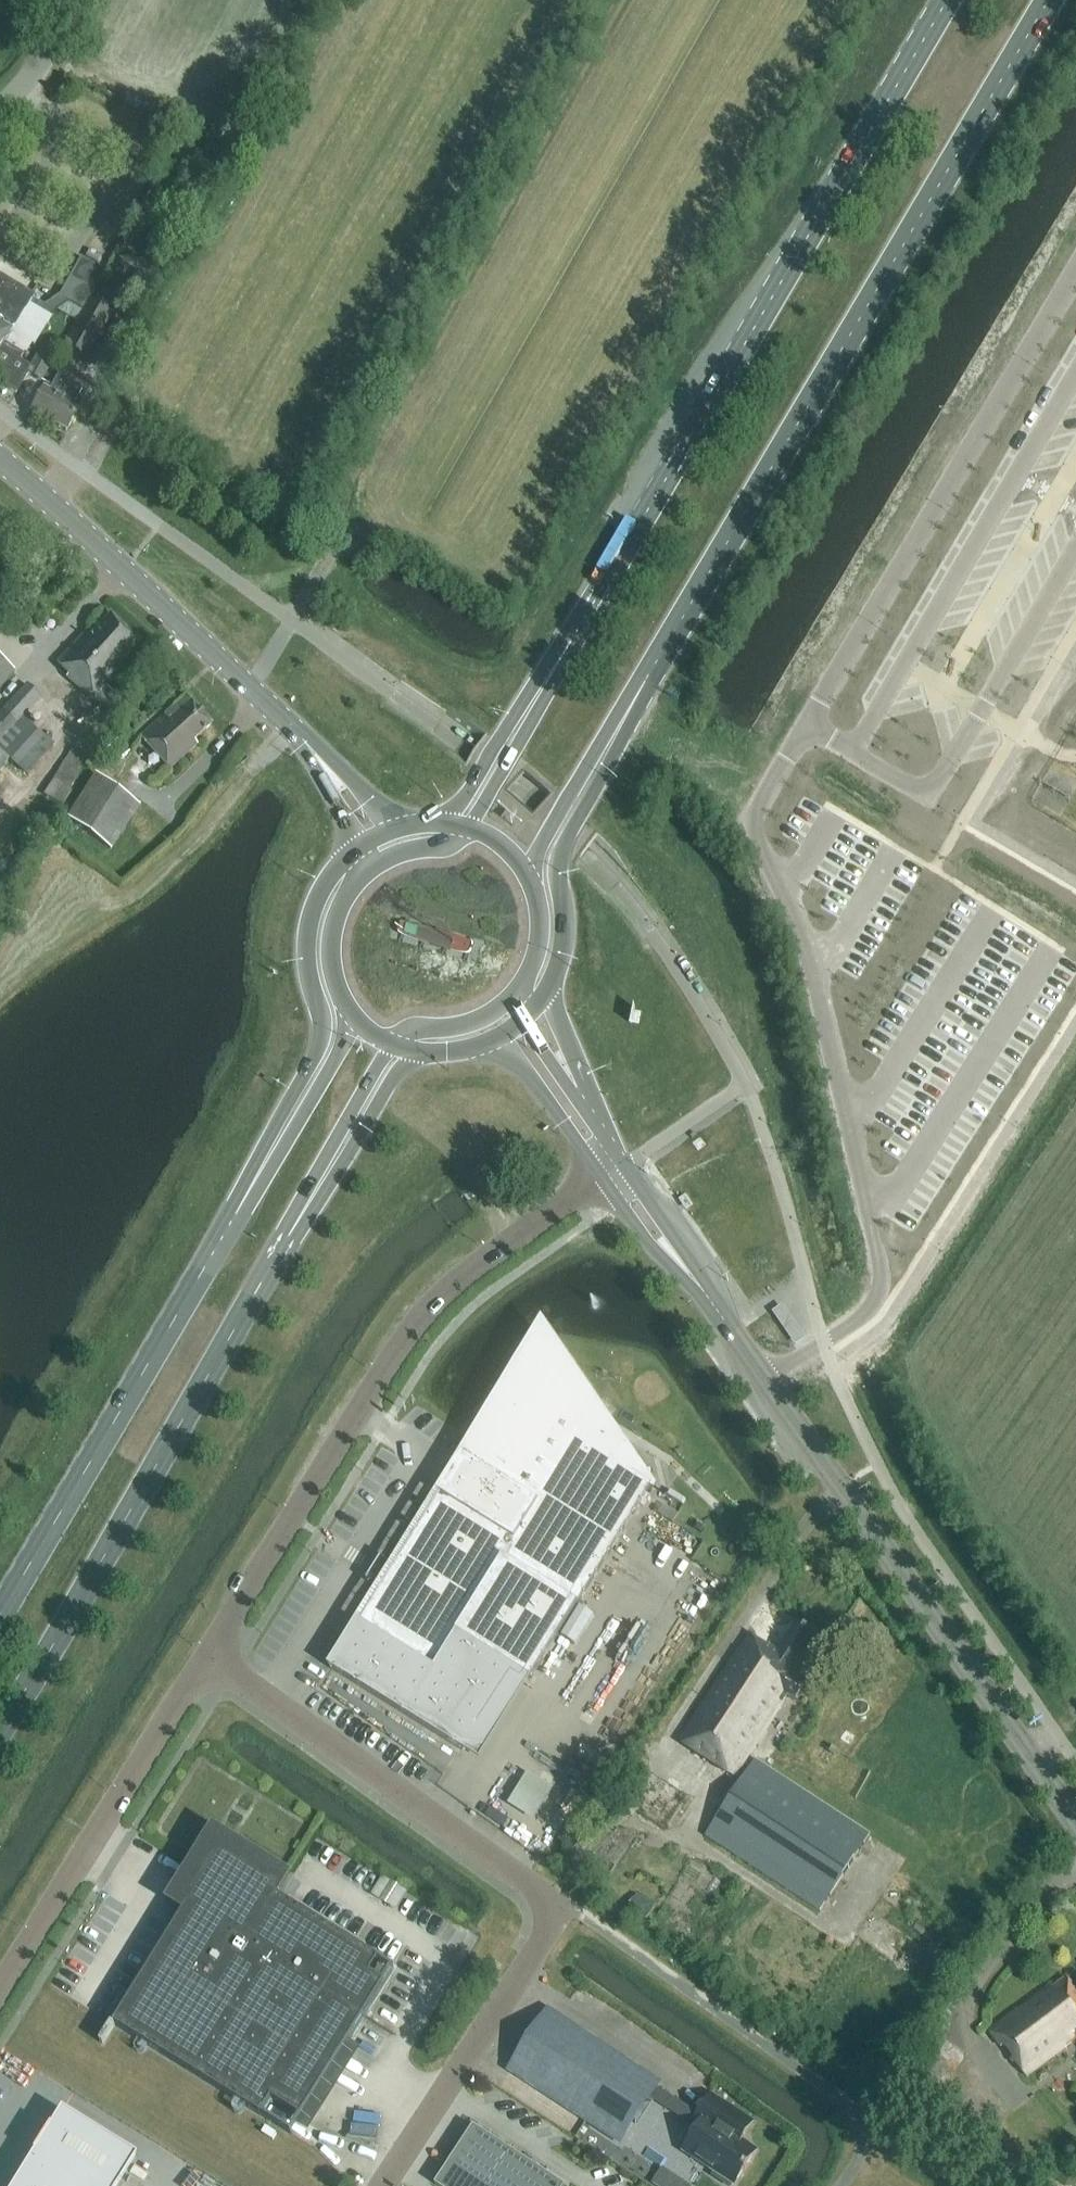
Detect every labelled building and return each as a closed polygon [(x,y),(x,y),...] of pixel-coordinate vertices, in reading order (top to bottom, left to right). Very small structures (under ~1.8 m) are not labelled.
[(49,315),(56,310),(74,321),(104,271),(81,258),(58,297),(43,307),(49,315)] [(10,330),(12,332),(34,296),(0,275),(0,347),(10,330)] [(144,304),(151,291),(152,289),(133,279),(126,294),(144,304)] [(87,357),(113,311),(90,299),(65,344),(87,357)] [(134,325),(121,318),(111,337),(123,344),(134,325)] [(38,353),(27,373),(42,382),(54,362),(38,353)] [(74,404),(84,385),(60,371),(49,391),(43,387),(31,410),(67,430),(80,407),(74,404)] [(121,663),(141,642),(111,614),(91,636),(86,632),(58,663),(70,673),(68,676),(95,700),(96,699),(106,709),(118,695),(108,686),(125,667),(121,663)] [(15,671),(0,657),(0,688),(15,671)] [(28,683),(0,713),(0,769),(37,729),(23,716),(42,696),(28,683)] [(195,739),(212,723),(186,695),(141,736),(170,767),(198,743),(195,739)] [(118,740),(109,748),(120,760),(129,752),(118,740)] [(109,846),(140,803),(97,772),(65,815),(109,846)] [(403,938),(480,959),(484,943),(407,922),(403,938)] [(531,1679),(652,1485),(615,1462),(625,1447),(588,1424),(598,1408),(561,1385),(571,1370),(533,1346),(456,1470),(449,1466),(450,1464),(449,1464),(448,1463),(439,1478),(440,1478),(441,1479),(442,1477),(449,1482),(332,1670),(462,1750),(513,1668),(531,1679)] [(820,1911),(869,1835),(755,1760),(747,1772),(740,1767),(787,1694),(796,1700),(807,1684),(797,1678),(816,1650),(810,1646),(816,1637),(796,1624),(777,1653),(749,1635),(679,1742),(741,1782),(705,1837),(820,1911)] [(538,1819),(558,1786),(532,1771),(512,1803),(538,1819)] [(201,1886),(198,1885),(100,2043),(103,2045),(115,2025),(291,2135),(394,1969),(366,1951),(367,1949),(246,1873),(244,1876),(218,1860),(201,1886)] [(639,1892),(628,1907),(646,1920),(657,1905),(639,1892)] [(1066,1978),(1052,1989),(1050,1986),(991,2029),(1026,2075),(1075,2038),(1075,1991),(1066,1978)] [(549,2012),(511,2070),(620,2141),(658,2083),(549,2012)] [(713,2176),(729,2185),(731,2185),(733,2183),(734,2184),(744,2169),(745,2170),(747,2166),(746,2166),(756,2151),(740,2141),(752,2123),(710,2095),(695,2119),(702,2124),(684,2151),(716,2172),(713,2176)] [(59,2108),(11,2185),(116,2185),(135,2156),(59,2108)] [(435,2185),(437,2185),(565,2185),(472,2127),(435,2185)] [(655,2185),(687,2185),(663,2170),(653,2185),(655,2185)] [(1065,2181),(1072,2185),(1074,2185),(1075,2184),(1075,2172),(1073,2170),(1065,2181)]
